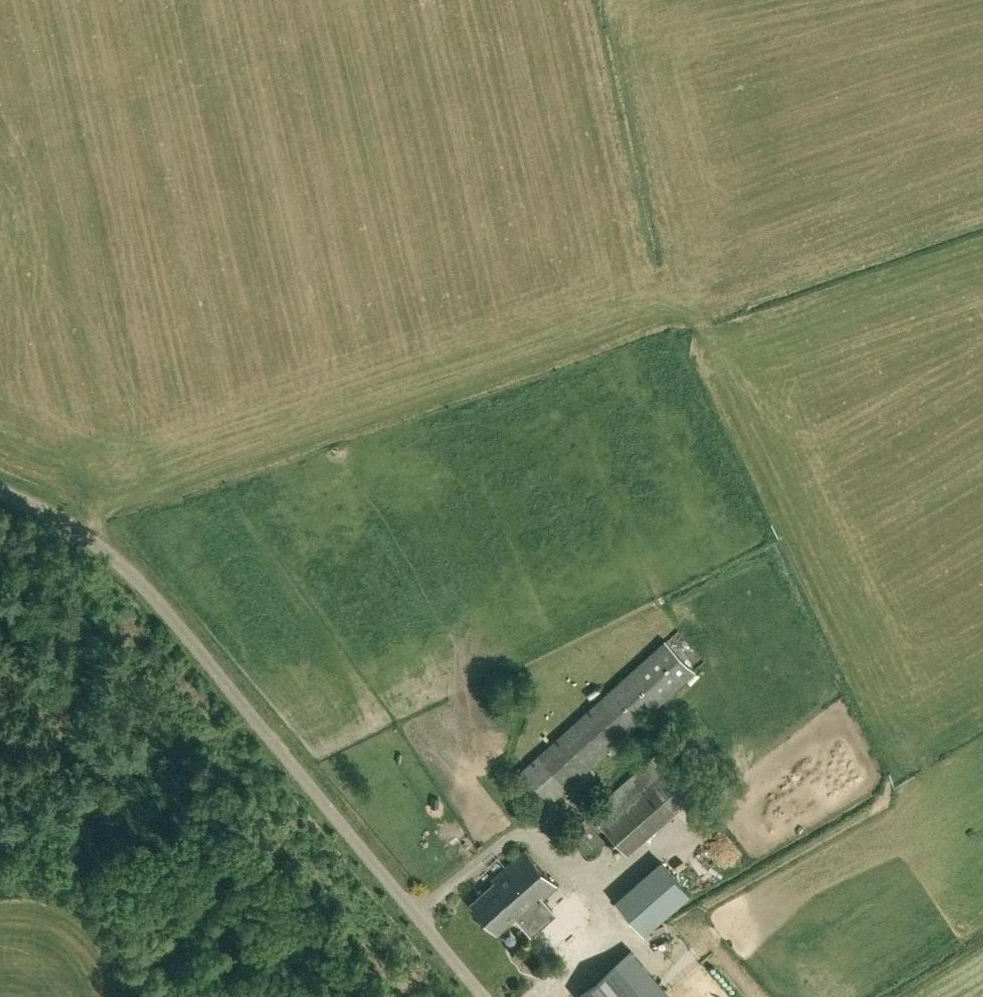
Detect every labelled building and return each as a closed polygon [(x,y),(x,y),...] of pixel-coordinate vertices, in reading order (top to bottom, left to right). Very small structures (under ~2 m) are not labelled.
[(544,808),(694,671),(667,641),(516,778),(544,808)] [(661,750),(647,762),(637,771),(590,812),(629,855),(697,792),(661,750)] [(607,841),(586,816),(568,833),(589,858),(607,841)] [(544,897),(558,884),(526,849),(498,875),(500,878),(473,903),(500,932),(517,916),(552,954),(590,919),(568,895),(554,908),(544,897)] [(689,892),(661,859),(616,899),(645,932),(689,892)] [(576,993),(580,996),(672,996),(632,948),(576,993)]
